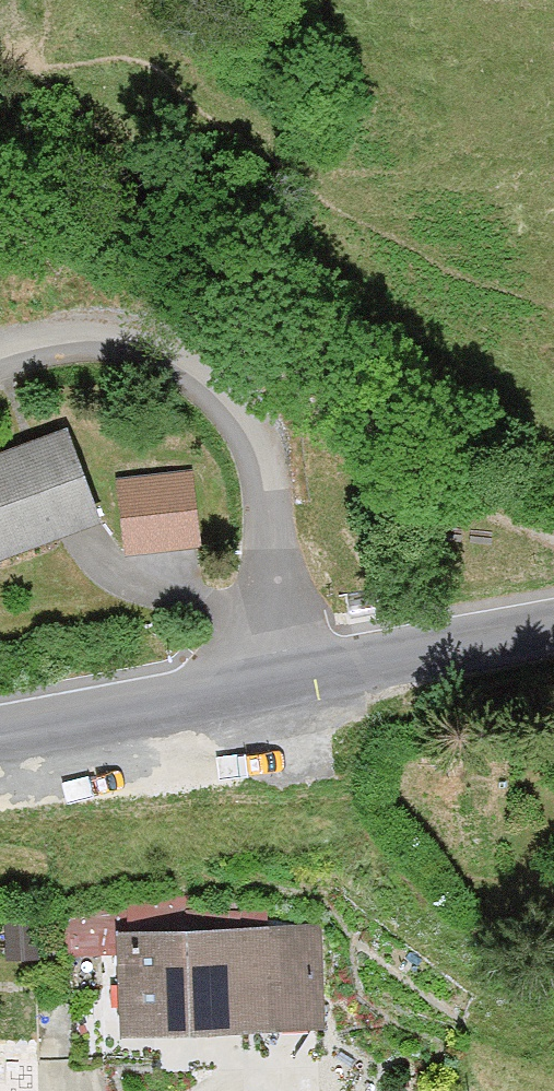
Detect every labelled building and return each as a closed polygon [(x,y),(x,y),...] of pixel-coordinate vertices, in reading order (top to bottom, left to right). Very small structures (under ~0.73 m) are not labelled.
[(100,519),(65,426),(0,450),(0,556),(100,519)] [(192,470),(117,478),(125,550),(200,542),(192,470)] [(317,927),(110,933),(114,1040),(320,1034),(317,927)]
